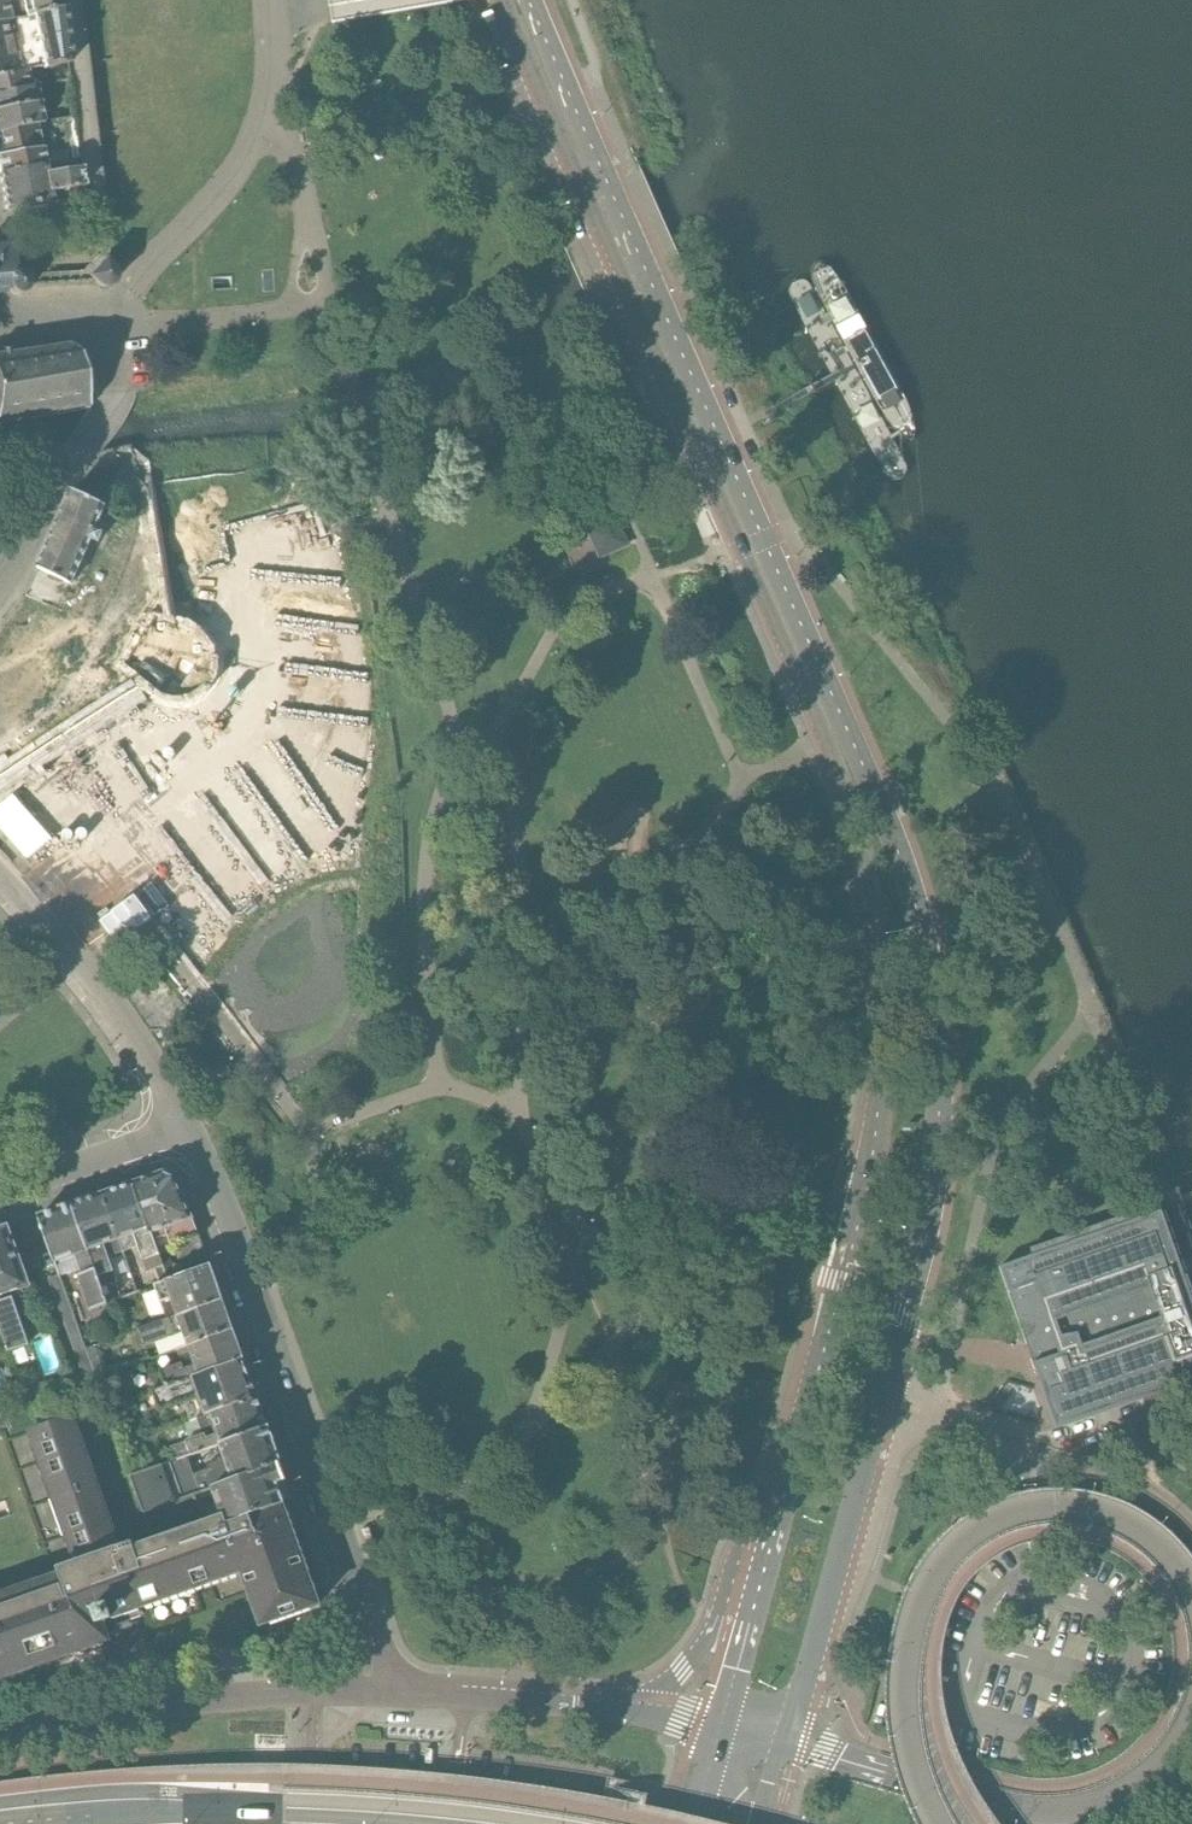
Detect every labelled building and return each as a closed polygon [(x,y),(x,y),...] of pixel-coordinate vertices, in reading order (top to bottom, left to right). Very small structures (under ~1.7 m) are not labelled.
[(9,22),(13,21),(49,14),(47,0),(0,0),(0,23),(9,22)] [(49,14),(63,10),(64,10),(63,0),(47,0),(49,14)] [(21,72),(30,71),(43,68),(43,70),(70,64),(63,10),(49,14),(13,21),(9,22),(15,47),(21,72)] [(21,72),(15,47),(9,22),(0,23),(0,76),(21,72)] [(33,87),(30,71),(21,72),(0,76),(0,95),(33,87)] [(41,103),(39,86),(33,87),(0,95),(0,111),(41,103)] [(44,123),(41,103),(0,111),(0,133),(44,123)] [(77,145),(73,119),(44,123),(0,133),(0,173),(55,165),(79,162),(77,145)] [(55,191),(83,187),(79,162),(55,165),(56,175),(52,176),(55,191)] [(83,187),(55,191),(52,176),(56,175),(55,165),(0,173),(0,176),(6,213),(85,199),(83,187)] [(27,274),(27,287),(95,283),(100,287),(107,289),(111,287),(114,284),(115,282),(116,279),(116,274),(111,266),(109,245),(101,254),(85,272),(27,274)] [(5,288),(5,285),(9,285),(10,291),(14,295),(20,296),(23,295),(25,293),(26,291),(27,289),(27,287),(27,274),(16,274),(15,247),(4,247),(0,248),(0,288),(5,288)] [(791,287),(789,290),(789,295),(886,481),(889,483),(893,484),(897,483),(901,482),(904,479),(906,475),(906,471),(906,468),(904,464),(893,441),(900,437),(909,442),(913,444),(914,439),(912,416),(854,301),(833,267),(828,264),(822,263),(815,266),(812,272),(813,280),(817,289),(814,290),(807,281),(804,280),(798,282),(794,283),(791,287)] [(89,410),(79,353),(69,346),(0,356),(0,426),(89,410)] [(73,492),(27,597),(62,612),(75,585),(93,541),(100,544),(105,533),(98,530),(108,507),(73,492)] [(595,537),(618,527),(614,518),(591,528),(595,537)] [(137,1184),(160,1252),(201,1237),(195,1220),(176,1178),(166,1174),(137,1184)] [(148,1273),(165,1267),(160,1252),(137,1184),(105,1194),(125,1252),(140,1247),(148,1273)] [(110,1257),(125,1252),(105,1194),(76,1205),(104,1288),(119,1282),(110,1257)] [(110,1304),(104,1288),(76,1205),(40,1217),(58,1269),(60,1276),(61,1277),(63,1277),(81,1271),(83,1275),(79,1276),(91,1311),(110,1304)] [(1191,1381),(1191,1298),(1162,1211),(1001,1267),(1057,1429),(1107,1412),(1143,1399),(1146,1407),(1172,1397),(1170,1389),(1191,1381)] [(0,1326),(10,1352),(30,1345),(13,1295),(30,1289),(9,1228),(0,1231),(0,1325),(0,1326)] [(162,1321),(224,1299),(212,1265),(156,1285),(162,1302),(155,1304),(162,1321)] [(89,1349),(63,1277),(61,1277),(60,1276),(49,1279),(86,1383),(99,1379),(89,1349)] [(184,1333),(188,1345),(233,1328),(224,1299),(162,1321),(139,1330),(145,1347),(184,1333)] [(152,1375),(158,1390),(244,1358),(233,1328),(188,1345),(179,1349),(184,1364),(152,1375)] [(192,1422),(257,1397),(244,1358),(158,1390),(154,1391),(161,1411),(185,1402),(192,1422)] [(189,1458),(221,1445),(269,1427),(258,1396),(257,1397),(192,1422),(186,1424),(192,1440),(172,1447),(177,1461),(189,1458)] [(25,1590),(0,1599),(0,1678),(50,1660),(108,1640),(103,1623),(143,1609),(196,1591),(241,1574),(245,1573),(263,1625),(319,1605),(295,1537),(286,1511),(283,1504),(224,1526),(221,1517),(175,1533),(137,1546),(136,1543),(119,1548),(78,1430),(83,1429),(78,1417),(74,1418),(73,1418),(32,1432),(78,1563),(60,1569),(63,1577),(25,1590)] [(145,1514),(214,1490),(282,1463),(269,1427),(221,1445),(227,1463),(211,1468),(212,1469),(194,1475),(189,1458),(177,1461),(171,1463),(171,1462),(122,1478),(135,1514),(145,1514)] [(221,1517),(282,1495),(278,1484),(288,1481),(282,1463),(214,1490),(221,1517)]
